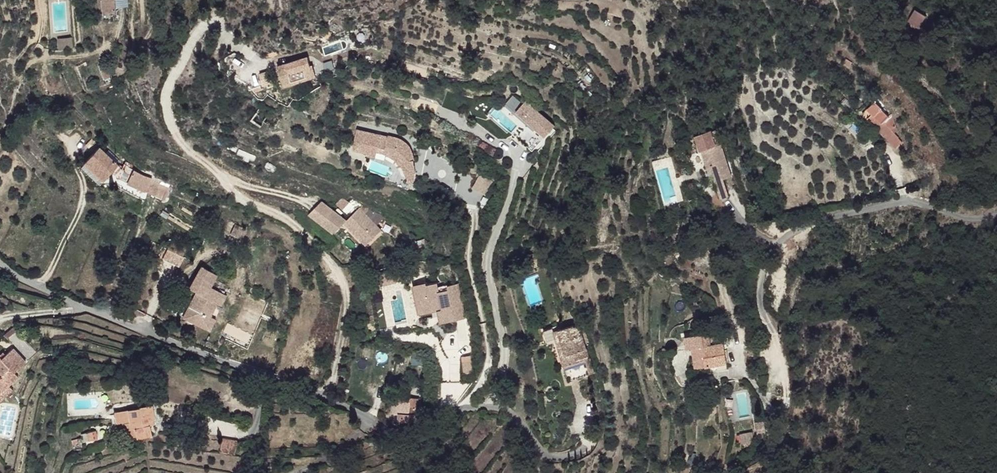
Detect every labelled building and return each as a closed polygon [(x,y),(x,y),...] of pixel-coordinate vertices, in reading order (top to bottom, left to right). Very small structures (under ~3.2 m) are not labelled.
[(103,11),(115,12),(116,0),(103,0),(103,11)] [(911,12),(905,23),(917,30),(924,19),(911,12)] [(57,50),(72,49),(71,37),(57,38),(57,50)] [(845,59),(843,64),(850,67),(852,62),(845,59)] [(105,60),(98,63),(106,76),(112,73),(105,60)] [(280,75),(285,87),(299,81),(298,79),(304,77),(300,67),(286,73),(280,75)] [(275,71),(277,77),(280,75),(286,73),(283,68),(275,71)] [(286,102),(275,96),(270,107),(272,108),(282,112),(286,102)] [(553,126),(526,99),(516,109),(525,118),(511,132),(530,150),(553,126)] [(270,107),(261,102),(252,121),(263,126),(266,122),(272,108),(270,107)] [(887,116),(881,109),(874,116),(878,120),(883,125),(879,129),(883,133),(894,124),(889,114),(887,116)] [(878,120),(874,124),(879,129),(883,125),(878,120)] [(245,126),(240,123),(235,131),(240,134),(245,126)] [(894,124),(883,133),(889,139),(898,129),(894,124)] [(378,134),(355,130),(349,148),(363,152),(362,155),(370,157),(373,148),(378,150),(379,151),(380,152),(380,153),(379,155),(385,157),(390,161),(394,166),(396,168),(397,171),(404,166),(405,162),(409,158),(408,155),(407,152),(406,149),(404,146),(401,143),(399,141),(393,138),(390,136),(386,135),(385,137),(378,133),(378,134)] [(716,132),(712,133),(717,147),(721,145),(716,132)] [(712,133),(696,137),(701,152),(703,152),(709,169),(713,168),(717,179),(725,199),(733,196),(727,179),(734,176),(721,145),(717,147),(712,133)] [(99,145),(80,164),(98,183),(118,165),(99,145)] [(133,168),(126,164),(119,176),(127,181),(133,168)] [(149,176),(133,168),(127,181),(148,191),(149,189),(151,185),(147,183),(149,176)] [(485,195),(492,180),(478,175),(472,189),(485,195)] [(160,181),(149,176),(147,183),(151,185),(149,189),(156,192),(160,181)] [(171,187),(160,181),(156,192),(149,189),(148,191),(165,199),(171,187)] [(342,217),(317,197),(305,211),(332,227),(339,219),(342,217)] [(342,217),(339,219),(360,242),(376,226),(354,204),(342,217)] [(719,235),(707,237),(710,251),(722,249),(719,235)] [(164,246),(164,247),(182,256),(182,253),(164,246)] [(182,256),(164,247),(161,255),(179,263),(182,256)] [(161,255),(157,266),(175,274),(179,263),(161,255)] [(217,273),(204,265),(191,287),(197,291),(189,306),(196,310),(190,321),(195,323),(199,313),(207,298),(204,296),(210,287),(217,273)] [(546,266),(534,269),(536,275),(548,273),(546,266)] [(437,311),(439,323),(466,318),(459,283),(437,287),(436,281),(411,286),(417,315),(437,311)] [(226,294),(210,287),(204,296),(207,298),(199,313),(195,323),(210,332),(216,319),(213,317),(219,303),(221,303),(226,294)] [(196,310),(189,306),(183,316),(190,321),(196,310)] [(37,354),(18,332),(7,342),(14,349),(26,364),(37,354)] [(548,337),(538,339),(540,355),(547,353),(552,378),(556,377),(559,393),(585,388),(579,357),(582,356),(578,337),(570,338),(569,338),(549,341),(548,337)] [(729,339),(717,341),(719,355),(732,354),(729,339)] [(717,341),(704,344),(707,363),(733,359),(732,354),(719,355),(717,341)] [(704,344),(697,345),(700,364),(707,363),(704,344)] [(14,349),(2,359),(0,356),(0,394),(9,386),(19,378),(15,373),(26,364),(14,349)] [(13,391),(9,386),(0,394),(0,402),(13,391)] [(751,415),(749,393),(736,394),(738,416),(751,415)] [(420,396),(403,395),(403,396),(403,402),(395,402),(394,412),(397,412),(397,418),(416,420),(416,413),(418,414),(420,396)] [(144,406),(147,420),(149,420),(153,419),(155,419),(153,404),(144,406)] [(139,408),(142,426),(148,425),(148,424),(147,420),(144,406),(139,407),(139,408)] [(125,430),(126,437),(137,436),(149,433),(148,425),(142,426),(139,408),(128,410),(130,423),(121,424),(122,430),(125,430)] [(115,419),(116,426),(121,424),(130,423),(128,410),(114,412),(115,419)] [(122,430),(123,439),(137,436),(126,437),(125,430),(122,430)] [(237,436),(219,433),(219,443),(236,446),(237,436)]
